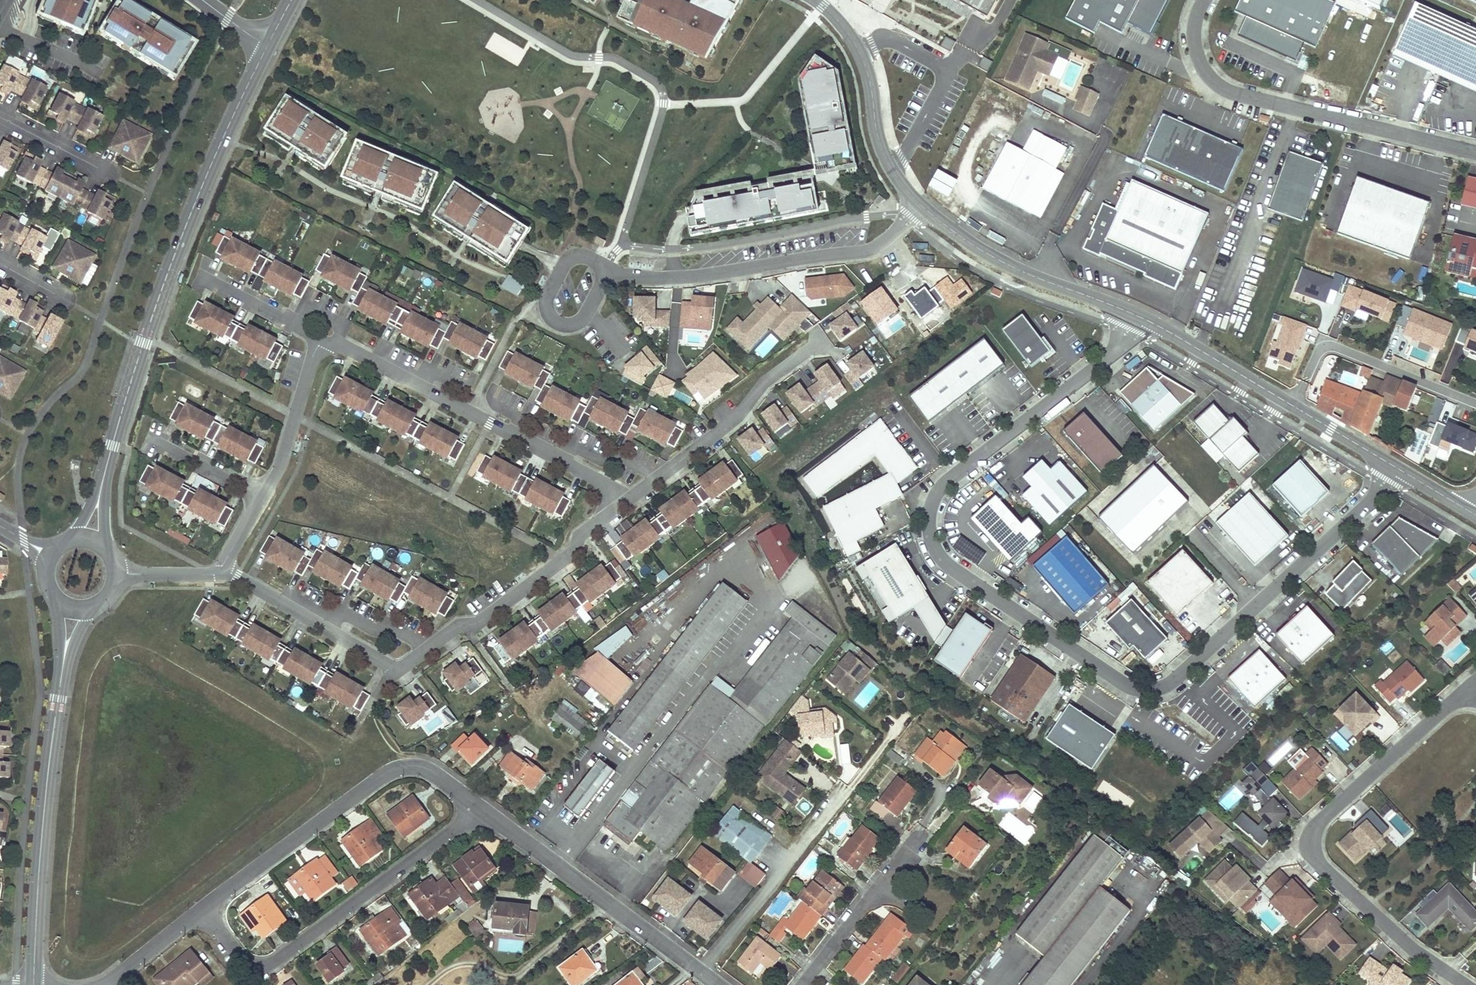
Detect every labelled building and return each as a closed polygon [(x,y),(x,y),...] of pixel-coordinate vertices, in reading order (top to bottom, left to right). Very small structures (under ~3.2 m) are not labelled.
[(35,14),(57,24),(61,15),(64,17),(61,25),(66,28),(67,24),(73,27),(71,32),(82,37),(87,25),(92,14),(85,11),(90,0),(41,0),(35,14)] [(97,2),(91,0),(90,0),(85,11),(92,14),(97,2)] [(109,38),(122,46),(121,48),(133,55),(134,53),(136,50),(140,53),(138,56),(164,72),(166,68),(170,71),(168,74),(167,76),(172,79),(173,77),(175,78),(180,67),(191,49),(186,46),(190,39),(184,36),(183,37),(158,22),(156,25),(153,23),(155,20),(156,18),(144,11),(141,16),(123,5),(126,0),(117,0),(103,23),(104,24),(98,34),(104,37),(105,36),(107,33),(111,35),(109,38)] [(133,4),(126,0),(123,5),(141,16),(144,11),(139,8),(138,10),(132,6),(133,4)] [(726,22),(728,24),(730,21),(729,21),(735,10),(735,11),(737,9),(736,8),(738,4),(736,3),(738,0),(698,0),(697,3),(695,1),(692,6),(692,5),(691,7),(691,8),(689,12),(681,8),(683,4),(677,1),(676,4),(671,2),(672,0),(628,0),(625,7),(624,7),(623,9),(624,9),(622,13),(621,13),(618,20),(626,23),(627,20),(632,22),(631,25),(635,26),(635,27),(637,28),(637,27),(649,33),(649,34),(651,35),(651,34),(656,36),(657,34),(661,36),(660,39),(666,41),(668,37),(671,30),(675,32),(671,39),(689,48),(687,51),(690,52),(694,54),(695,51),(700,53),(699,56),(708,60),(710,56),(710,55),(713,49),(713,50),(715,48),(714,47),(722,34),(723,32),(721,31),(723,26),(724,27),(726,22)] [(989,19),(999,0),(952,0),(989,19)] [(1064,18),(1093,33),(1099,21),(1120,32),(1126,21),(1138,0),(1074,0),(1064,18)] [(1126,21),(1150,33),(1167,0),(1138,0),(1126,21)] [(1327,0),(1239,0),(1234,12),(1246,17),(1238,35),(1295,61),(1303,43),(1315,48),(1335,3),(1327,0)] [(1380,10),(1384,0),(1358,0),(1380,10)] [(1396,50),(1475,86),(1475,27),(1475,26),(1473,29),(1417,4),(1396,50)] [(1035,38),(1025,34),(1022,41),(1032,45),(1035,38)] [(946,37),(940,47),(950,52),(956,42),(946,37)] [(1036,69),(1048,74),(1056,56),(1044,50),(1047,44),(1035,38),(1032,45),(1022,41),(1005,78),(1028,88),(1033,75),(1032,73),(1031,71),(1033,70),(1036,69)] [(191,49),(195,42),(190,39),(186,46),(191,49)] [(983,57),(978,67),(988,73),(994,63),(983,57)] [(812,145),(816,166),(827,164),(828,171),(838,169),(851,167),(850,159),(854,159),(851,145),(847,146),(845,133),(849,132),(846,115),(841,116),(840,106),(844,105),(840,84),(836,85),(833,70),(820,61),(814,70),(810,67),(804,76),(808,79),(805,84),(806,90),(802,91),(806,112),(810,112),(811,118),(807,119),(810,132),(814,132),(816,144),(812,145)] [(0,73),(0,87),(1,87),(0,90),(0,92),(7,96),(10,90),(17,93),(23,80),(16,77),(17,75),(2,68),(0,73)] [(33,104),(37,106),(45,90),(31,83),(30,84),(23,80),(17,93),(23,97),(20,103),(28,107),(30,102),(33,104)] [(987,83),(984,89),(1004,97),(1007,91),(987,83)] [(1097,94),(1083,88),(1078,99),(1074,109),(1087,115),(1097,94)] [(58,97),(50,112),(54,115),(57,116),(55,120),(62,124),(65,118),(72,122),(79,109),(72,105),(72,104),(58,97)] [(345,137),(328,126),(329,124),(318,117),(315,121),(312,120),(309,118),(312,114),(299,106),(298,107),(286,100),(280,110),(283,112),(277,121),(274,119),(268,129),(280,136),(278,138),(291,146),(294,142),(297,145),(301,147),(300,149),(310,155),(311,153),(329,165),(336,154),(335,153),(345,137)] [(33,104),(30,102),(28,107),(36,111),(39,107),(37,106),(33,104)] [(88,132),(93,135),(101,119),(87,111),(86,113),(79,109),(72,122),(79,125),(76,131),(83,135),(86,131),(88,132)] [(55,120),(57,116),(54,115),(50,112),(48,112),(46,116),(55,120)] [(1225,192),(1243,150),(1163,115),(1144,157),(1225,192)] [(1268,123),(1270,117),(1261,115),(1259,121),(1268,123)] [(118,136),(125,123),(123,122),(116,135),(118,136)] [(139,152),(148,135),(125,123),(118,136),(116,135),(109,149),(116,152),(117,151),(122,153),(125,155),(124,157),(136,163),(141,153),(139,152)] [(1032,130),(1021,151),(1031,156),(1042,135),(1032,130)] [(88,132),(86,131),(83,135),(92,140),(94,135),(93,135),(88,132)] [(141,153),(150,136),(148,135),(139,152),(141,153)] [(1030,213),(1054,168),(1065,147),(1042,135),(1031,156),(1021,151),(1006,144),(983,188),(1030,213)] [(15,155),(11,152),(8,151),(10,147),(3,143),(0,148),(0,168),(6,172),(15,155)] [(437,177),(410,166),(411,164),(397,158),(395,163),(392,162),(389,160),(391,156),(378,151),(377,153),(358,145),(351,162),(350,162),(345,175),(365,183),(364,185),(376,190),(377,188),(380,189),(384,190),(382,195),(396,201),(397,198),(410,204),(411,202),(425,208),(430,195),(429,195),(437,177)] [(1300,222),(1321,165),(1298,156),(1288,152),(1266,209),(1300,222)] [(28,162),(25,160),(16,177),(30,184),(31,182),(38,186),(45,172),(38,169),(41,163),(34,159),(31,163),(28,162)] [(1054,168),(1030,213),(1039,217),(1062,173),(1054,168)] [(58,198),(67,182),(63,180),(60,178),(62,174),(55,170),(52,176),(45,172),(38,186),(45,189),(44,191),(58,198)] [(1409,260),(1429,203),(1357,177),(1337,234),(1409,260)] [(1468,178),(1461,205),(1475,208),(1475,180),(1468,178)] [(1176,288),(1210,213),(1133,179),(1119,209),(1103,202),(1092,228),(1094,229),(1090,238),(1088,237),(1083,247),(1100,255),(1102,252),(1145,272),(1144,274),(1176,288)] [(72,184),(67,182),(58,198),(73,206),(74,204),(81,208),(88,194),(81,191),(84,185),(76,181),(74,185),(72,184)] [(710,226),(711,231),(721,229),(720,224),(728,223),(729,228),(738,226),(737,221),(745,219),(746,225),(755,223),(754,218),(763,216),(764,221),(773,220),(772,214),(780,213),(781,218),(791,216),(790,211),(803,209),(804,214),(815,212),(813,203),(816,202),(815,193),(813,182),(770,190),(763,191),(759,192),(759,191),(754,192),(754,193),(697,203),(698,206),(693,207),(687,208),(688,216),(691,229),(710,226)] [(527,233),(502,217),(503,216),(491,207),(488,212),(485,210),(482,208),(485,204),(474,196),(472,198),(455,187),(445,203),(444,203),(437,215),(455,226),(454,228),(465,235),(466,234),(469,236),(472,238),(470,240),(483,248),(484,246),(497,254),(498,252),(510,260),(517,249),(520,244),(527,233)] [(101,221),(110,204),(106,202),(103,200),(105,196),(98,192),(94,198),(88,194),(81,208),(88,211),(87,213),(101,221)] [(0,221),(0,235),(1,236),(0,238),(0,241),(6,244),(9,238),(16,242),(23,229),(16,225),(17,224),(3,217),(0,221)] [(302,240),(309,224),(300,220),(293,236),(302,240)] [(33,254),(36,255),(46,238),(32,230),(31,232),(24,228),(23,229),(16,242),(23,246),(20,252),(27,256),(29,251),(33,254)] [(1454,236),(1447,262),(1475,269),(1475,241),(1454,236)] [(224,237),(215,253),(221,256),(253,273),(264,279),(295,295),(301,298),(308,285),(310,282),(295,275),(297,273),(281,265),(280,267),(253,252),(254,250),(239,242),(238,244),(224,237)] [(597,237),(594,242),(603,247),(605,242),(597,237)] [(63,255),(70,242),(68,241),(61,254),(63,255)] [(93,255),(70,242),(63,255),(61,254),(53,268),(60,272),(61,270),(67,273),(69,274),(68,276),(80,282),(85,273),(83,272),(93,255)] [(33,254),(29,251),(27,256),(36,260),(38,256),(36,255),(33,254)] [(85,273),(94,256),(93,255),(83,272),(85,273)] [(324,255),(316,271),(321,274),(352,290),(358,293),(361,288),(366,277),(353,269),(354,267),(339,259),(338,261),(324,255)] [(221,256),(219,260),(251,277),(253,273),(221,256)] [(1447,262),(1445,272),(1475,280),(1475,269),(1447,262)] [(418,280),(420,272),(401,266),(399,274),(418,280)] [(1332,280),(1303,269),(1295,291),(1325,302),(1330,290),(1337,292),(1343,276),(1335,273),(1332,280)] [(352,290),(321,274),(319,277),(350,294),(352,290)] [(807,296),(811,299),(842,296),(853,287),(843,275),(804,279),(807,296)] [(950,308),(971,292),(961,280),(953,286),(947,278),(935,287),(950,308)] [(264,279),(262,283),(293,299),(295,295),(264,279)] [(501,287),(517,295),(522,286),(509,280),(507,283),(504,281),(501,287)] [(1389,302),(1348,285),(1340,305),(1356,311),(1357,309),(1382,319),(1389,302)] [(358,293),(352,304),(358,307),(389,324),(401,330),(432,347),(438,350),(444,339),(447,333),(433,326),(434,324),(419,316),(418,318),(390,303),(391,301),(376,293),(375,295),(361,288),(358,293)] [(895,313),(884,298),(887,296),(881,288),(861,303),(878,325),(895,313)] [(1000,298),(1002,293),(994,288),(991,293),(1000,298)] [(22,303),(15,299),(18,294),(15,293),(10,290),(8,293),(1,290),(0,292),(0,312),(6,315),(6,314),(13,318),(22,303)] [(779,309),(783,313),(797,326),(805,333),(818,323),(820,321),(793,294),(779,309)] [(926,299),(913,309),(922,320),(940,307),(931,295),(926,299)] [(895,313),(898,311),(887,296),(884,298),(895,313)] [(644,321),(644,326),(670,326),(671,311),(655,311),(655,302),(652,302),(652,298),(635,298),(635,303),(635,318),(639,318),(639,321),(644,321)] [(706,299),(694,298),(693,304),(682,303),(680,328),(692,329),(693,319),(712,321),(714,300),(706,299)] [(732,334),(740,341),(748,349),(783,313),(779,309),(768,298),(743,323),(732,334)] [(28,307),(22,303),(13,318),(20,322),(19,323),(33,331),(41,317),(44,313),(37,309),(39,306),(34,303),(31,301),(28,307)] [(204,305),(198,301),(189,318),(203,325),(202,327),(217,335),(218,333),(245,348),(244,350),(259,358),(261,356),(275,363),(283,347),(277,344),(246,327),(235,321),(204,305)] [(237,317),(206,301),(204,305),(235,321),(237,317)] [(833,329),(841,340),(857,328),(847,314),(853,309),(847,302),(833,312),(839,320),(833,323),(836,326),(833,329)] [(1388,322),(1395,304),(1389,302),(1382,319),(1388,322)] [(1447,337),(1452,325),(1403,305),(1396,324),(1405,328),(1404,332),(1411,335),(1410,337),(1435,347),(1440,334),(1447,337)] [(389,324),(358,307),(356,311),(387,328),(389,324)] [(48,321),(41,317),(33,331),(33,332),(40,336),(36,343),(49,350),(64,323),(55,318),(51,316),(48,321)] [(1051,353),(1022,316),(1002,331),(1030,368),(1051,353)] [(1298,350),(1304,332),(1301,331),(1303,324),(1284,317),(1281,325),(1284,326),(1278,343),(1274,341),(1269,357),(1279,361),(1278,364),(1289,368),(1294,355),(1291,353),(1293,349),(1298,350)] [(738,318),(728,330),(732,334),(743,323),(738,318)] [(712,331),(712,321),(693,319),(692,329),(712,331)] [(447,333),(444,339),(449,341),(480,358),(486,361),(494,345),(481,338),(483,336),(468,328),(466,330),(452,322),(447,333)] [(279,340),(248,323),(246,327),(277,344),(279,340)] [(1461,326),(1455,341),(1465,345),(1464,348),(1475,352),(1475,332),(1461,326)] [(432,347),(401,330),(399,334),(430,350),(432,347)] [(753,350),(762,358),(779,341),(770,333),(753,350)] [(984,340),(909,397),(928,423),(1004,365),(984,340)] [(480,358),(449,341),(447,345),(478,362),(480,358)] [(636,387),(662,364),(647,347),(621,370),(636,387)] [(508,351),(499,368),(504,371),(536,387),(541,390),(544,385),(550,374),(536,367),(537,365),(522,357),(521,359),(508,351)] [(687,376),(680,382),(690,395),(696,390),(699,394),(705,389),(709,394),(733,376),(712,352),(694,367),(695,369),(692,372),(697,377),(691,382),(687,376)] [(854,388),(856,390),(864,384),(859,378),(874,367),(863,352),(851,362),(853,365),(850,367),(852,370),(845,375),(854,388)] [(23,373),(0,359),(0,360),(0,394),(9,400),(15,391),(13,390),(23,373)] [(812,386),(823,400),(831,395),(829,392),(841,383),(827,364),(818,371),(820,375),(817,377),(820,380),(812,386)] [(694,367),(685,375),(687,376),(691,382),(697,377),(692,372),(695,369),(694,367)] [(1155,431),(1194,395),(1163,376),(1158,380),(1147,368),(1120,393),(1155,431)] [(536,387),(504,371),(502,375),(534,391),(536,387)] [(15,391),(25,374),(23,373),(13,390),(15,391)] [(667,399),(675,383),(658,375),(650,390),(667,399)] [(1368,436),(1381,399),(1407,410),(1416,388),(1402,381),(1386,375),(1384,383),(1370,377),(1364,393),(1339,384),(1338,385),(1325,380),(1317,404),(1317,407),(1352,426),(1352,427),(1368,436)] [(376,392),(344,376),(342,380),(374,396),(376,392)] [(342,380),(337,377),(328,393),(342,400),(341,402),(356,410),(357,408),(385,423),(384,425),(399,433),(400,431),(428,446),(426,448),(441,456),(443,454),(456,461),(465,445),(459,442),(428,425),(417,419),(385,402),(374,396),(342,380)] [(829,392),(831,395),(833,398),(845,389),(841,383),(829,392)] [(541,390),(535,401),(541,404),(572,421),(578,424),(584,413),(586,408),(573,400),(574,398),(559,390),(558,392),(544,385),(541,390)] [(788,394),(801,412),(813,403),(815,406),(823,400),(812,386),(805,391),(802,388),(799,390),(797,387),(788,394)] [(705,389),(699,394),(702,398),(709,394),(705,389)] [(586,408),(584,413),(589,416),(620,433),(626,436),(632,425),(635,420),(621,412),(622,410),(607,402),(606,404),(592,397),(586,408)] [(419,415),(387,399),(385,402),(417,419),(419,415)] [(1442,417),(1444,400),(1435,399),(1433,416),(1442,417)] [(178,403),(170,419),(175,422),(207,439),(218,445),(249,461),(255,464),(264,449),(250,441),(251,439),(236,431),(235,433),(207,418),(209,416),(193,408),(192,410),(178,403)] [(570,425),(572,421),(541,404),(539,408),(570,425)] [(1209,455),(1241,426),(1234,419),(1230,422),(1214,405),(1194,423),(1210,441),(1202,447),(1209,455)] [(762,414),(776,432),(788,423),(790,426),(798,420),(787,406),(780,411),(777,408),(774,410),(772,407),(762,414)] [(655,416),(641,409),(635,420),(632,425),(638,428),(653,436),(663,418),(656,414),(655,416)] [(1123,456),(1084,414),(1084,413),(1063,432),(1102,475),(1123,456)] [(618,437),(620,433),(589,416),(587,420),(618,437)] [(671,422),(663,418),(653,436),(669,445),(675,448),(683,431),(669,424),(671,422)] [(880,420),(806,477),(819,494),(875,450),(900,482),(918,468),(880,420)] [(461,438),(430,421),(428,425),(459,442),(461,438)] [(175,422),(173,426),(205,443),(207,439),(175,422)] [(1475,443),(1475,434),(1448,423),(1447,426),(1437,422),(1428,444),(1448,452),(1451,443),(1473,452),(1475,443)] [(1248,433),(1241,426),(1209,455),(1216,462),(1223,456),(1239,473),(1259,455),(1243,437),(1248,433)] [(653,436),(638,428),(636,432),(651,440),(653,436)] [(750,431),(739,439),(750,455),(764,445),(766,448),(774,442),(763,428),(756,433),(755,432),(752,434),(750,431)] [(669,445),(653,436),(651,440),(667,449),(669,445)] [(218,445),(216,449),(247,465),(249,461),(218,445)] [(524,471),(493,455),(491,459),(522,475),(524,471)] [(491,459),(485,456),(477,472),(490,479),(489,481),(504,489),(505,487),(533,502),(532,504),(547,512),(548,510),(562,517),(571,501),(565,498),(534,481),(522,475),(491,459)] [(621,542),(616,546),(627,561),(639,552),(641,553),(654,543),(653,541),(678,523),(680,525),(693,515),(692,513),(717,494),(719,496),(732,486),(731,484),(744,474),(733,460),(728,464),(699,485),(688,492),(660,513),(649,521),(621,542)] [(725,460),(696,481),(699,485),(728,464),(725,460)] [(1050,526),(1087,493),(1060,462),(1051,471),(1042,461),(1024,478),(1032,487),(1023,496),(1050,526)] [(1329,493),(1300,461),(1272,486),(1301,518),(1329,493)] [(187,481),(156,465),(154,469),(185,485),(187,481)] [(154,469),(148,466),(139,482),(153,489),(152,491),(167,499),(168,497),(196,512),(195,514),(210,522),(211,520),(225,527),(234,511),(227,508),(196,491),(185,485),(154,469)] [(1133,555),(1188,502),(1153,466),(1098,518),(1133,555)] [(567,494),(536,477),(534,481),(565,498),(567,494)] [(890,477),(824,510),(848,558),(861,551),(857,542),(881,530),(872,512),(900,497),(890,477)] [(959,492),(969,505),(979,497),(970,484),(959,492)] [(230,504),(198,487),(196,491),(227,508),(230,504)] [(686,489),(657,510),(660,513),(688,492),(686,489)] [(1288,536),(1249,493),(1216,523),(1254,566),(1288,536)] [(1010,562),(1042,533),(1029,518),(1022,524),(996,496),(971,519),(1010,562)] [(647,518),(618,539),(621,542),(649,521),(647,518)] [(1402,576),(1438,540),(1399,518),(1371,545),(1402,576)] [(756,537),(785,593),(811,579),(782,523),(756,537)] [(269,536),(260,552),(266,555),(296,573),(302,576),(308,566),(311,560),(298,553),(299,550),(284,542),(283,544),(269,536)] [(1109,585),(1067,538),(1033,567),(1075,615),(1109,585)] [(896,545),(856,570),(863,581),(870,577),(889,608),(882,612),(889,624),(914,608),(929,599),(896,545)] [(311,560),(308,566),(314,569),(344,587),(349,590),(356,579),(359,574),(358,574),(346,566),(347,564),(332,556),(331,558),(317,550),(311,560)] [(1177,617),(1213,584),(1183,551),(1147,583),(1177,617)] [(266,555),(263,559),(294,577),(296,573),(266,555)] [(1332,583),(1334,585),(1354,564),(1362,572),(1363,571),(1353,561),(1332,583)] [(499,645),(494,649),(505,664),(518,654),(519,656),(533,646),(531,644),(557,625),(558,627),(572,617),(570,615),(596,597),(597,599),(611,588),(609,587),(622,577),(611,562),(606,566),(577,587),(567,595),(538,616),(528,624),(499,645)] [(359,574),(356,579),(361,582),(392,600),(397,604),(403,593),(406,588),(406,587),(393,580),(394,578),(379,569),(378,571),(364,563),(358,574),(359,574)] [(603,563),(575,584),(577,587),(606,566),(603,563)] [(1325,594),(1343,612),(1372,582),(1362,572),(1354,564),(1334,585),(1325,594)] [(311,573),(342,591),(344,587),(314,569),(311,573)] [(406,588),(403,593),(408,596),(439,614),(445,617),(446,616),(454,601),(441,593),(442,591),(427,583),(426,585),(412,577),(406,587),(406,588)] [(889,608),(870,577),(863,581),(882,612),(889,608)] [(1461,588),(1453,580),(1447,585),(1456,593),(1461,588)] [(359,586),(389,604),(392,600),(361,582),(359,586)] [(747,602),(723,583),(673,648),(662,663),(609,732),(632,750),(747,602)] [(564,592),(536,613),(538,616),(567,595),(564,592)] [(408,596),(406,600),(437,618),(439,614),(408,596)] [(241,616),(210,598),(208,602),(239,619),(241,616)] [(361,711),(370,696),(365,693),(334,675),(323,668),(292,650),(281,644),(250,626),(239,619),(208,602),(204,599),(194,615),(207,622),(206,624),(220,633),(221,631),(249,646),(247,649),(262,657),(263,655),(291,671),(289,673),(304,681),(305,679),(333,695),(331,697),(346,706),(347,704),(361,712),(361,711)] [(946,626),(929,599),(914,608),(935,643),(946,626)] [(1454,626),(1454,622),(1464,613),(1450,599),(1424,623),(1431,631),(1425,637),(1434,647),(1441,641),(1447,636),(1449,636),(1453,640),(1461,633),(1455,627),(1454,626)] [(1168,639),(1132,600),(1106,624),(1130,650),(1134,647),(1146,660),(1168,639)] [(791,617),(732,694),(768,722),(835,637),(791,602),(784,611),(791,617)] [(1302,665),(1334,636),(1307,606),(1275,635),(1302,665)] [(1467,616),(1464,613),(1454,622),(1454,626),(1455,627),(1467,616)] [(960,678),(992,632),(966,614),(954,632),(946,626),(935,643),(943,648),(935,661),(960,678)] [(525,620),(497,641),(499,645),(528,624),(525,620)] [(283,640),(252,622),(250,626),(281,644),(283,640)] [(632,636),(626,628),(594,649),(598,653),(578,666),(574,662),(566,666),(613,707),(632,682),(606,659),(632,636)] [(1447,636),(1441,641),(1446,647),(1453,640),(1449,636),(1447,636)] [(325,664),(294,646),(292,650),(323,668),(325,664)] [(670,646),(659,660),(662,663),(673,648),(670,646)] [(1286,680),(1259,650),(1228,679),(1255,708),(1286,680)] [(827,680),(844,694),(855,680),(859,683),(876,663),(860,651),(854,658),(849,654),(827,680)] [(1024,723),(1055,678),(1022,655),(991,701),(1024,723)] [(455,689),(457,693),(473,682),(471,680),(482,672),(472,658),(461,666),(457,661),(442,672),(447,679),(455,689)] [(1450,670),(1445,664),(1444,666),(1439,661),(1434,666),(1444,676),(1450,670)] [(1410,693),(1424,680),(1407,662),(1394,673),(1384,683),(1381,681),(1375,687),(1390,703),(1395,698),(1398,700),(1408,690),(1410,693)] [(1384,683),(1394,673),(1389,668),(1378,678),(1381,681),(1384,683)] [(367,689),(336,671),(334,675),(365,693),(367,689)] [(455,689),(447,679),(444,681),(452,691),(455,689)] [(678,727),(730,767),(763,725),(710,684),(678,727)] [(591,688),(584,695),(604,714),(611,707),(606,703),(607,703),(591,688)] [(801,692),(793,702),(797,705),(798,708),(809,707),(808,697),(801,692)] [(407,724),(410,728),(425,717),(424,715),(435,707),(425,693),(413,701),(410,696),(395,707),(400,714),(407,724)] [(1379,717),(1356,694),(1339,710),(1344,716),(1344,724),(1355,736),(1361,730),(1361,727),(1363,725),(1365,727),(1370,721),(1373,723),(1379,717)] [(797,705),(793,702),(789,708),(798,716),(799,727),(807,726),(808,732),(811,734),(820,733),(820,730),(830,729),(829,720),(835,719),(835,713),(823,705),(809,707),(798,708),(797,705)] [(1108,731),(1069,705),(1046,740),(1092,771),(1108,747),(1107,747),(1109,744),(1103,739),(1108,731)] [(577,737),(585,728),(558,707),(551,717),(577,737)] [(1344,716),(1339,710),(1335,714),(1344,724),(1344,716)] [(407,724),(400,714),(397,716),(404,726),(407,724)] [(669,847),(730,767),(678,727),(606,820),(632,841),(638,832),(641,834),(641,833),(642,832),(664,848),(669,847)] [(954,760),(951,758),(961,743),(945,731),(936,744),(926,737),(914,754),(943,775),(954,760)] [(1115,736),(1108,731),(1103,739),(1109,744),(1115,736)] [(458,752),(460,750),(472,763),(487,749),(475,736),(469,741),(463,735),(452,746),(458,752)] [(783,773),(800,750),(784,738),(760,770),(773,780),(769,786),(785,799),(797,783),(783,773)] [(1315,780),(1323,773),(1321,771),(1328,764),(1312,748),(1305,755),(1307,757),(1281,782),(1298,800),(1299,800),(1312,787),(1310,785),(1315,780)] [(902,760),(895,755),(889,750),(885,754),(898,764),(902,760)] [(543,774),(529,763),(527,765),(510,753),(500,766),(531,790),(543,774)] [(595,765),(564,806),(579,817),(614,771),(593,755),(589,760),(595,765)] [(991,794),(988,798),(994,803),(1001,802),(1005,797),(1011,797),(1019,803),(1032,787),(1016,774),(1001,777),(991,769),(979,785),(991,794)] [(1279,822),(1287,814),(1273,799),(1272,801),(1260,788),(1269,780),(1258,769),(1244,783),(1249,788),(1248,789),(1253,794),(1265,807),(1258,814),(1264,819),(1258,826),(1242,813),(1233,823),(1249,835),(1250,834),(1253,838),(1252,839),(1262,847),(1270,837),(1263,830),(1269,824),(1275,831),(1282,824),(1279,822)] [(769,786),(773,780),(760,770),(756,776),(769,786)] [(902,810),(900,808),(906,800),(908,801),(916,791),(897,776),(878,802),(897,816),(902,810)] [(797,783),(785,799),(791,803),(803,788),(797,783)] [(1022,806),(1033,813),(1042,798),(1031,791),(1022,806)] [(413,828),(428,817),(422,809),(420,810),(417,805),(418,804),(412,796),(388,814),(402,833),(411,826),(413,828)] [(732,807),(712,833),(750,862),(765,843),(760,839),(764,832),(732,807)] [(770,816),(779,822),(785,813),(776,807),(770,816)] [(1339,844),(1355,861),(1367,850),(1381,837),(1380,837),(1389,829),(1371,810),(1357,823),(1361,827),(1358,830),(1353,834),(1352,832),(1339,844)] [(1218,838),(1206,824),(1215,816),(1208,811),(1169,846),(1180,858),(1199,841),(1210,853),(1222,842),(1218,838)] [(1229,829),(1215,816),(1206,824),(1218,838),(1229,829)] [(383,835),(372,819),(365,825),(376,840),(383,835)] [(342,840),(354,856),(356,854),(362,863),(382,849),(376,840),(365,825),(356,831),(357,832),(353,835),(352,833),(342,840)] [(869,853),(867,851),(878,837),(862,825),(852,839),(850,838),(837,855),(856,870),(869,853)] [(1021,984),(1071,984),(1130,910),(1099,886),(1127,850),(1098,827),(1093,834),(1016,931),(1045,955),(1021,984)] [(963,828),(946,850),(969,867),(986,846),(963,828)] [(999,836),(998,838),(996,840),(1004,846),(1007,842),(999,836)] [(480,880),(495,869),(488,860),(487,862),(483,857),(485,856),(479,848),(455,866),(469,885),(470,884),(476,892),(484,886),(480,880)] [(725,868),(710,857),(711,856),(701,848),(690,864),(704,874),(702,877),(719,889),(732,872),(725,867),(725,868)] [(337,873),(326,856),(319,861),(330,878),(337,873)] [(319,861),(317,859),(309,865),(310,867),(306,870),(305,869),(290,879),(300,893),(306,889),(307,891),(309,889),(315,898),(335,884),(330,878),(319,861)] [(1248,882),(1248,881),(1246,883),(1232,869),(1225,861),(1205,880),(1213,888),(1216,885),(1239,908),(1240,907),(1250,897),(1257,891),(1248,882)] [(750,862),(741,875),(753,884),(763,872),(750,862)] [(1232,869),(1246,883),(1248,881),(1248,882),(1250,880),(1236,865),(1232,869)] [(1312,900),(1292,880),(1290,882),(1279,870),(1264,884),(1276,896),(1275,897),(1294,917),(1291,919),(1297,926),(1317,906),(1312,900)] [(802,901),(821,915),(827,907),(824,904),(839,883),(822,871),(806,892),(808,893),(802,901)] [(347,879),(352,886),(356,883),(350,876),(347,879)] [(1314,897),(1295,877),(1292,880),(1312,900),(1314,897)] [(457,895),(450,885),(445,878),(434,887),(429,879),(420,886),(422,888),(417,891),(416,889),(408,895),(419,910),(421,908),(427,917),(457,895)] [(690,895),(668,878),(653,898),(675,915),(690,895)] [(792,880),(790,878),(784,887),(785,888),(792,880)] [(343,882),(345,886),(348,889),(352,886),(347,879),(343,882)] [(462,901),(467,907),(474,902),(458,879),(450,885),(457,895),(462,901)] [(1448,906),(1470,929),(1475,924),(1475,915),(1449,886),(1439,896),(1433,890),(1418,904),(1424,910),(1418,915),(1428,925),(1448,906)] [(256,906),(255,905),(240,915),(252,931),(259,925),(266,934),(286,920),(268,895),(259,902),(260,903),(256,906)] [(1245,913),(1256,903),(1250,897),(1240,907),(1245,913)] [(1294,917),(1275,897),(1269,902),(1294,928),(1297,926),(1291,919),(1294,917)] [(802,901),(798,898),(785,914),(789,918),(802,901)] [(467,909),(467,907),(462,901),(456,905),(459,909),(445,920),(448,924),(467,909)] [(721,919),(698,901),(683,921),(706,938),(721,919)] [(786,933),(783,931),(786,927),(801,939),(809,929),(808,928),(814,920),(816,922),(821,915),(802,901),(789,918),(785,914),(769,935),(778,943),(786,933)] [(494,918),(493,927),(515,930),(515,933),(525,935),(529,911),(529,907),(510,904),(510,908),(493,906),(491,918),(494,918)] [(376,922),(371,926),(370,924),(361,931),(372,946),(375,944),(381,952),(400,938),(392,928),(401,922),(392,910),(384,915),(383,914),(375,921),(376,922)] [(529,911),(525,935),(533,936),(536,912),(529,911)] [(864,946),(881,958),(883,960),(903,934),(908,938),(914,931),(890,913),(877,931),(878,932),(872,940),(870,938),(864,946)] [(1337,927),(1335,928),(1331,924),(1335,920),(1329,913),(1304,937),(1313,946),(1315,943),(1321,949),(1326,945),(1340,959),(1355,945),(1337,927)] [(1340,925),(1335,920),(1331,924),(1335,928),(1337,927),(1340,925)] [(475,937),(483,930),(476,921),(467,928),(475,937)] [(1321,949),(1315,943),(1313,946),(1304,937),(1302,939),(1316,954),(1321,949)] [(751,973),(760,961),(770,969),(780,956),(757,938),(738,963),(751,973)] [(863,944),(857,951),(859,953),(853,961),(851,959),(843,970),(861,983),(881,958),(864,946),(863,944)] [(167,968),(154,979),(159,984),(183,984),(188,982),(190,984),(191,984),(199,979),(207,972),(208,972),(191,949),(183,956),(183,957),(171,967),(172,969),(169,971),(167,968)] [(329,983),(343,973),(341,969),(347,965),(336,949),(325,956),(327,959),(317,966),(329,983)] [(573,984),(578,984),(597,970),(582,951),(560,968),(573,984)] [(1391,968),(1389,972),(1369,958),(1359,973),(1370,981),(1368,984),(1370,984),(1380,984),(1381,984),(1407,984),(1410,981),(1401,975),(1391,968)] [(908,968),(903,964),(898,971),(903,975),(908,968)] [(1402,972),(1393,966),(1391,968),(1401,975),(1402,972)] [(644,976),(637,968),(632,972),(639,980),(644,976)] [(892,978),(897,982),(903,975),(898,971),(892,978)] [(203,984),(211,978),(207,972),(199,979),(203,984)] [(636,982),(639,980),(632,972),(615,984),(639,984),(636,982)] [(379,973),(373,978),(376,982),(382,977),(379,973)] [(916,977),(910,984),(927,984),(916,977)]
